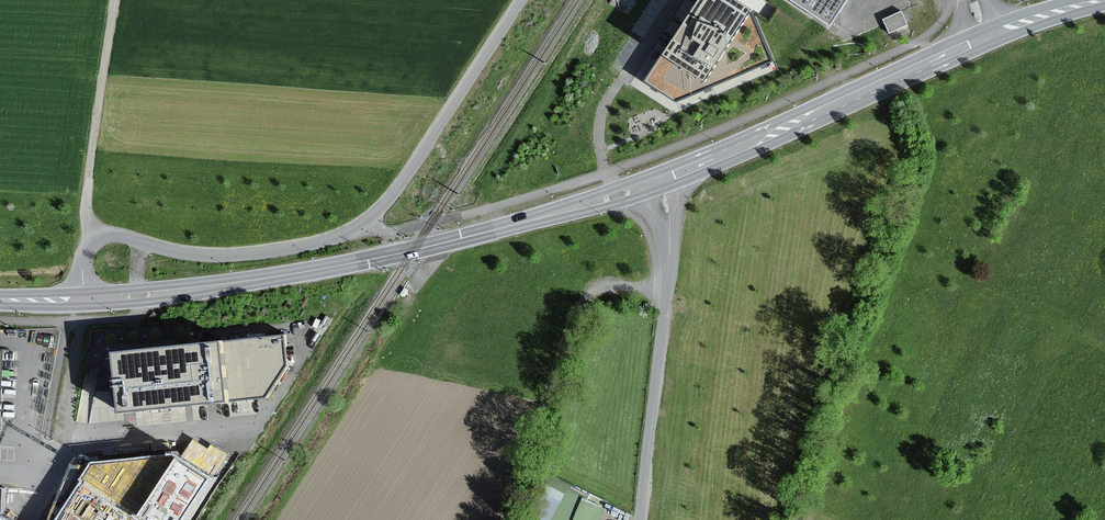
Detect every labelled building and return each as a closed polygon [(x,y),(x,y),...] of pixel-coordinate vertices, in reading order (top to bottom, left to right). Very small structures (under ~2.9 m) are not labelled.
[(645,81),(676,101),(774,62),(753,12),(735,0),(699,0),(678,31),(645,81)] [(831,27),(849,0),(790,0),(831,27)] [(904,11),(885,20),(891,34),(910,25),(904,11)] [(415,289),(410,286),(405,293),(410,296),(415,289)] [(285,333),(112,351),(118,414),(264,399),(287,368),(285,333)] [(55,519),(182,519),(209,479),(174,456),(92,464),(55,519)] [(615,512),(556,479),(534,519),(612,519),(615,512)] [(0,489),(0,519),(7,519),(9,490),(0,489)]
